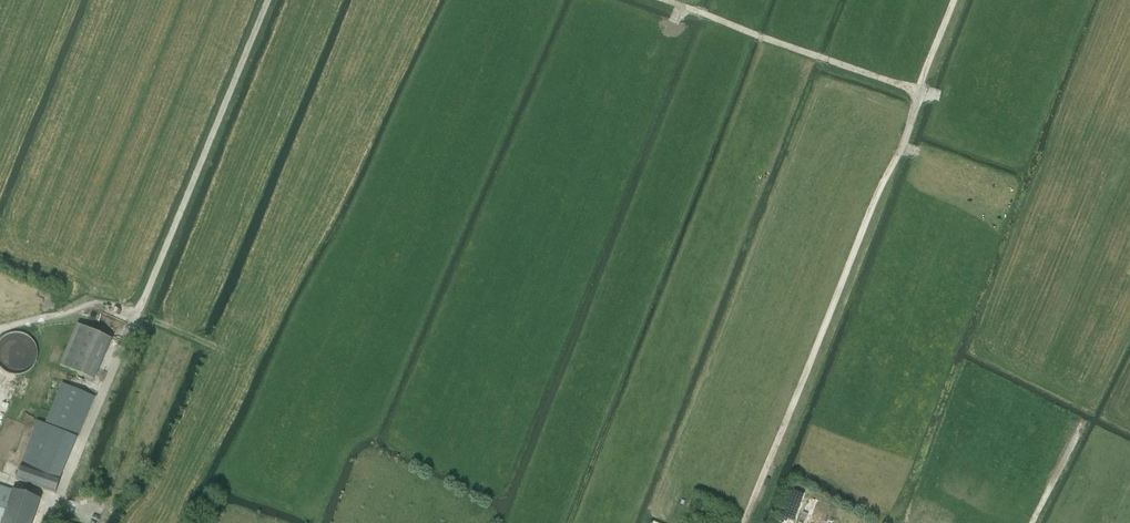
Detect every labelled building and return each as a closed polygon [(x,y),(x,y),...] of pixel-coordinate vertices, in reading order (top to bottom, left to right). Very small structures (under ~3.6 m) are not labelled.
[(94,380),(113,339),(80,325),(60,366),(94,380)] [(54,379),(37,420),(16,479),(55,493),(60,478),(57,477),(94,396),(68,385),(54,379)] [(40,499),(13,490),(0,486),(0,522),(32,522),(40,499)] [(804,492),(791,489),(782,518),(787,520),(786,522),(795,522),(804,492)]
